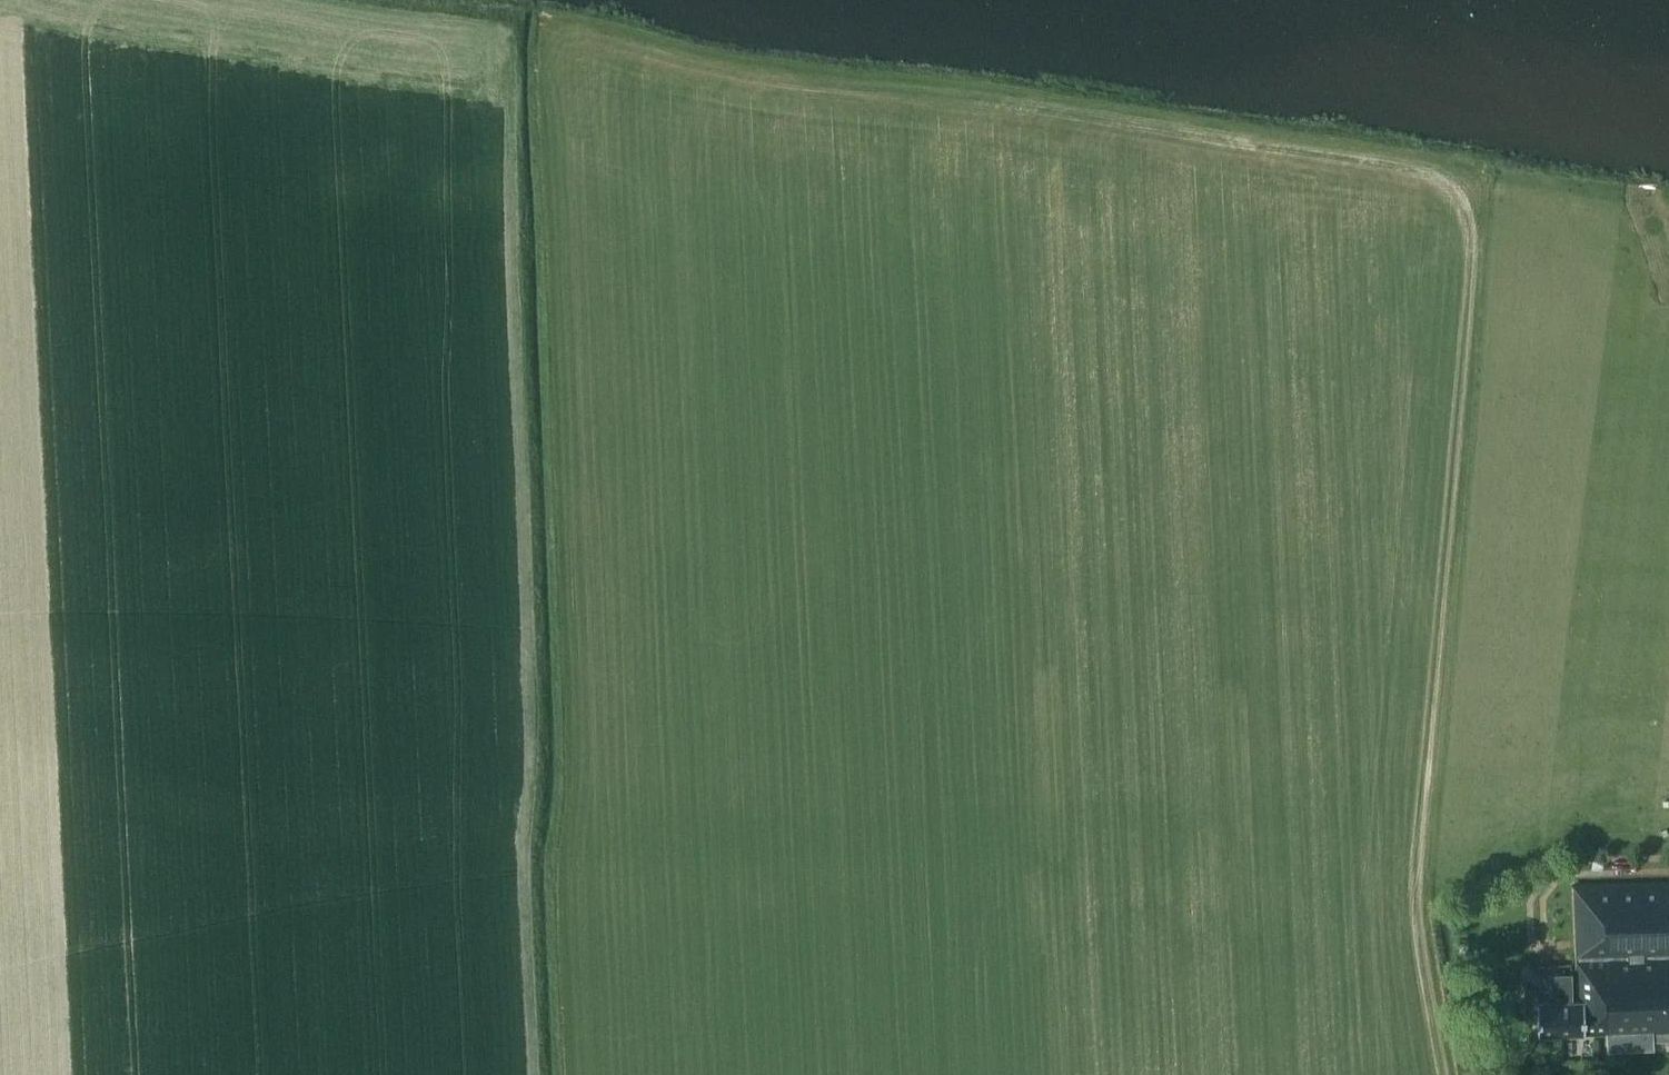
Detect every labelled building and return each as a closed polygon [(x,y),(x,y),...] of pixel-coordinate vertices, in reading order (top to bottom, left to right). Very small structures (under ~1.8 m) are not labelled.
[(1608,1041),(1668,1039),(1668,881),(1574,885),(1578,1000),(1538,1001),(1540,1034),(1607,1032),(1608,1041)]
